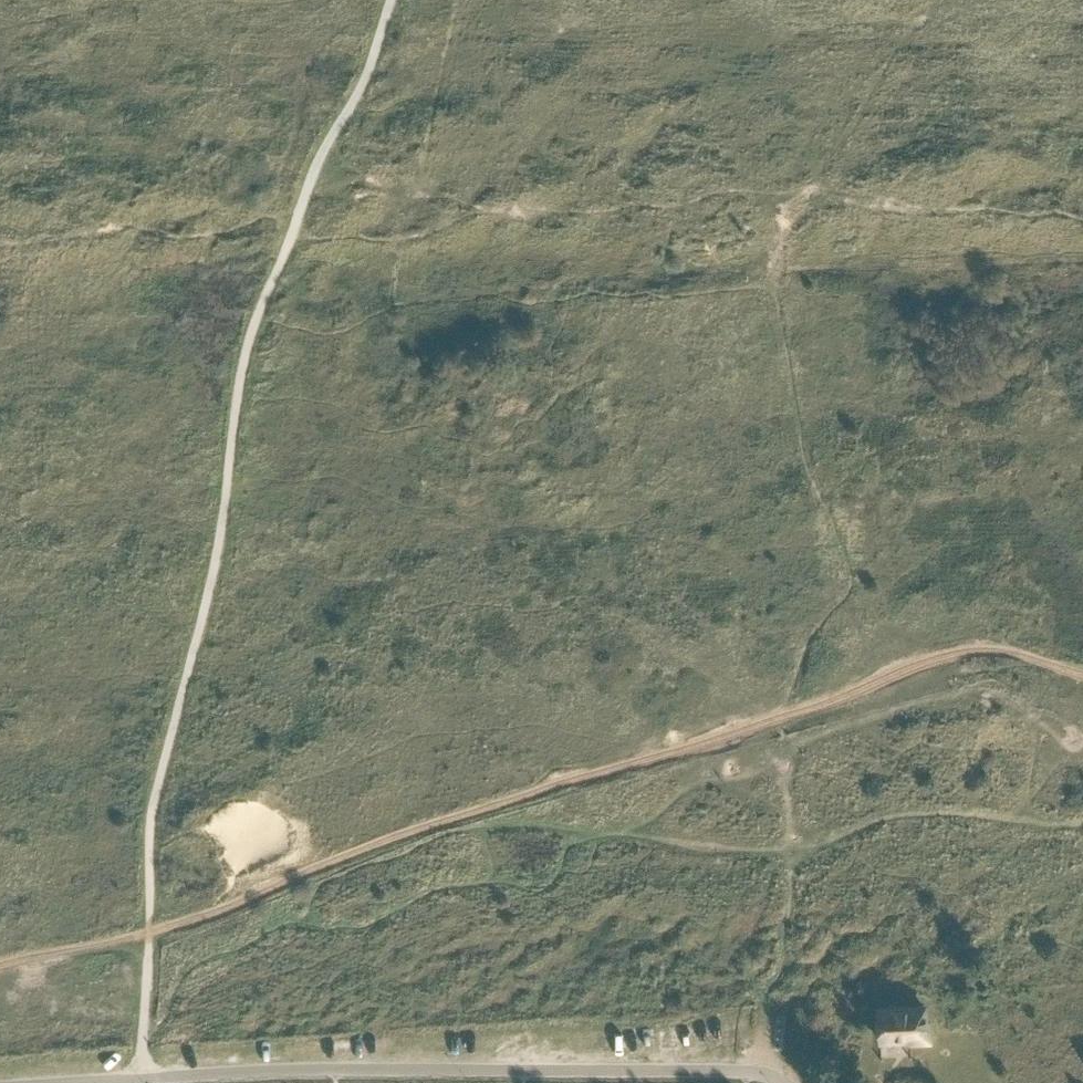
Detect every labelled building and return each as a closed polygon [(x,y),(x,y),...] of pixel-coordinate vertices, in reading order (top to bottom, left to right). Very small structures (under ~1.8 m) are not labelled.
[(930,1042),(929,1023),(925,1023),(924,1007),(877,1010),(879,1041),(909,1039),(909,1043),(930,1042)]
